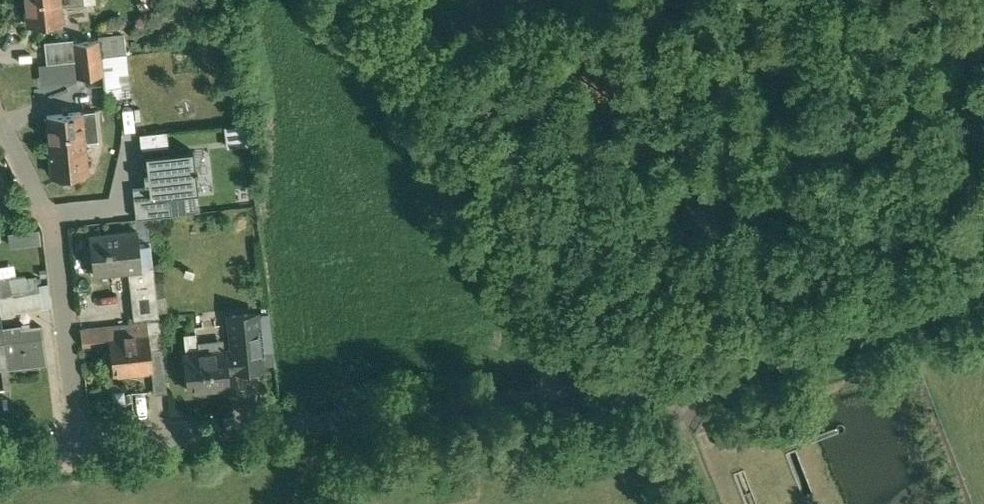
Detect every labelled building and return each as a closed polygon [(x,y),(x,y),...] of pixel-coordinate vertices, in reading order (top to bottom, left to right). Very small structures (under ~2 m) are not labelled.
[(29,23),(63,20),(61,5),(85,3),(84,0),(26,0),(29,23)] [(100,40),(74,42),(74,46),(76,60),(102,57),(100,40)] [(74,46),(46,49),(48,62),(76,60),(74,46)] [(102,57),(76,60),(78,77),(103,74),(102,57)] [(129,79),(104,81),(106,97),(131,94),(129,79)] [(96,109),(48,114),(51,152),(52,152),(54,172),(87,168),(86,149),(85,140),(99,139),(96,109)] [(150,185),(150,190),(169,189),(196,186),(192,147),(147,151),(150,185)] [(171,212),(169,189),(150,190),(150,185),(134,186),(135,214),(171,212)] [(5,233),(7,245),(37,241),(35,228),(5,233)] [(138,230),(90,235),(94,274),(129,270),(142,268),(142,267),(138,230)] [(154,266),(142,267),(142,268),(129,270),(131,285),(156,283),(154,266)] [(0,280),(0,296),(12,294),(10,278),(0,280)] [(156,283),(131,285),(134,318),(159,316),(156,283)] [(24,287),(25,291),(12,294),(0,296),(0,303),(1,314),(44,307),(40,285),(24,287)] [(233,350),(185,355),(188,390),(230,385),(229,370),(263,367),(263,366),(258,314),(258,313),(230,316),(233,350)] [(270,313),(258,314),(263,366),(276,365),(270,313)] [(160,320),(81,329),(83,341),(109,338),(114,372),(152,368),(154,368),(151,349),(163,348),(160,320)] [(42,326),(22,328),(22,327),(3,329),(8,367),(48,362),(42,326)] [(8,367),(3,329),(3,328),(0,329),(0,368),(8,367)] [(163,348),(151,349),(154,368),(152,368),(155,393),(168,392),(163,348)]
